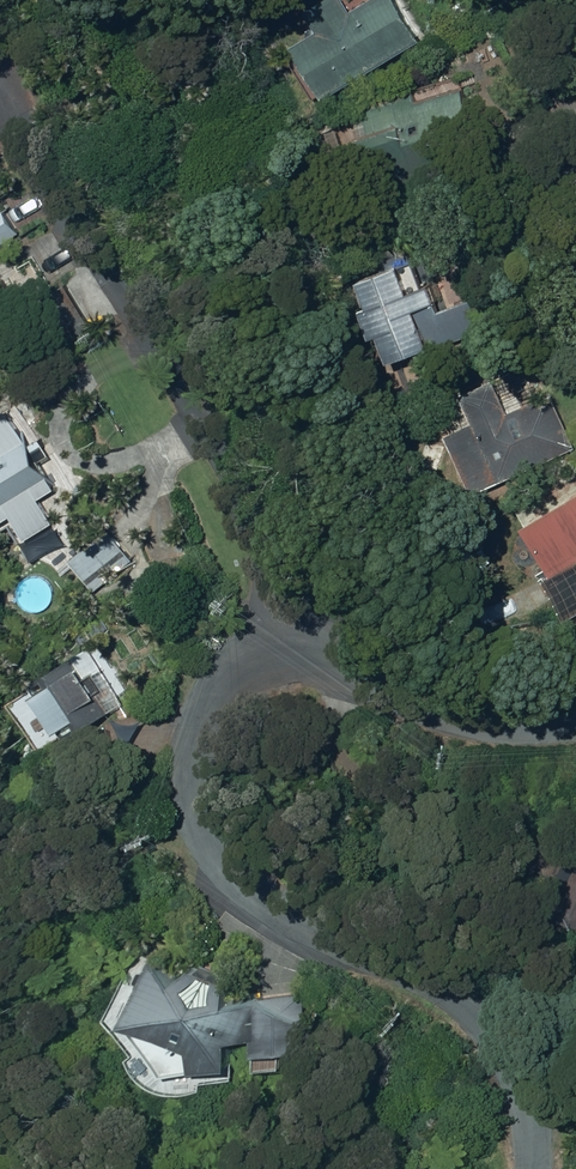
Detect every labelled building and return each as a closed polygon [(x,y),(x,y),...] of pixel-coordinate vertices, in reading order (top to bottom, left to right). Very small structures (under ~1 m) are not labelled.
[(316,106),(413,46),(385,0),(375,0),(345,19),(333,0),(326,0),(299,17),(312,39),(284,56),(316,106)] [(350,118),(381,195),(483,154),(457,90),(412,109),(407,96),(350,118)] [(310,136),(325,180),(343,174),(329,129),(310,136)] [(24,222),(8,201),(0,207),(0,240),(24,222)] [(343,290),(373,370),(475,331),(465,304),(433,316),(423,289),(400,298),(390,272),(343,290)] [(440,440),(468,500),(570,453),(545,400),(503,419),(488,386),(453,403),(465,428),(440,440)] [(32,535),(60,517),(40,486),(58,474),(11,401),(0,408),(0,514),(13,506),(32,535)] [(516,539),(542,581),(546,580),(566,612),(575,606),(575,502),(516,539)] [(75,556),(99,585),(137,554),(114,524),(75,556)] [(38,674),(72,727),(127,693),(93,639),(38,674)] [(575,920),(575,869),(559,914),(575,920)] [(185,970),(165,945),(142,1002),(183,1053),(246,1044),(244,1023),(266,1020),(268,1034),(322,1027),(317,985),(268,990),(268,988),(238,991),(234,976),(229,974),(228,965),(211,957),(203,962),(199,961),(185,970)]
